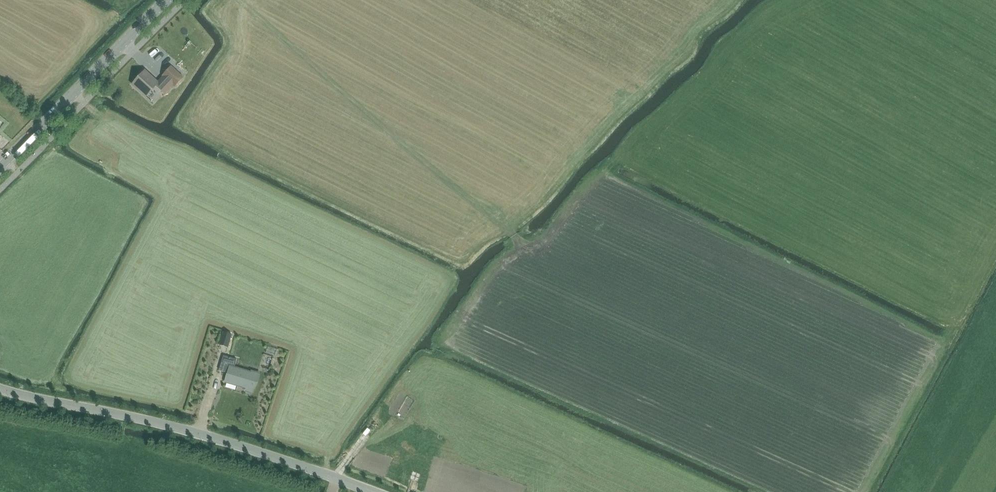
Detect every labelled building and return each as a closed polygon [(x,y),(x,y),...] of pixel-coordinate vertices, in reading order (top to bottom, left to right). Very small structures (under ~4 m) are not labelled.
[(171,67),(163,76),(163,77),(173,85),(175,87),(183,78),(171,67)] [(145,71),(132,85),(146,97),(156,86),(165,94),(173,85),(163,77),(158,83),(145,71)] [(219,345),(228,348),(232,335),(223,332),(219,345)] [(219,370),(228,373),(226,382),(247,388),(246,391),(251,392),(256,384),(259,373),(252,371),(252,372),(234,366),(236,359),(223,355),(219,370)]
